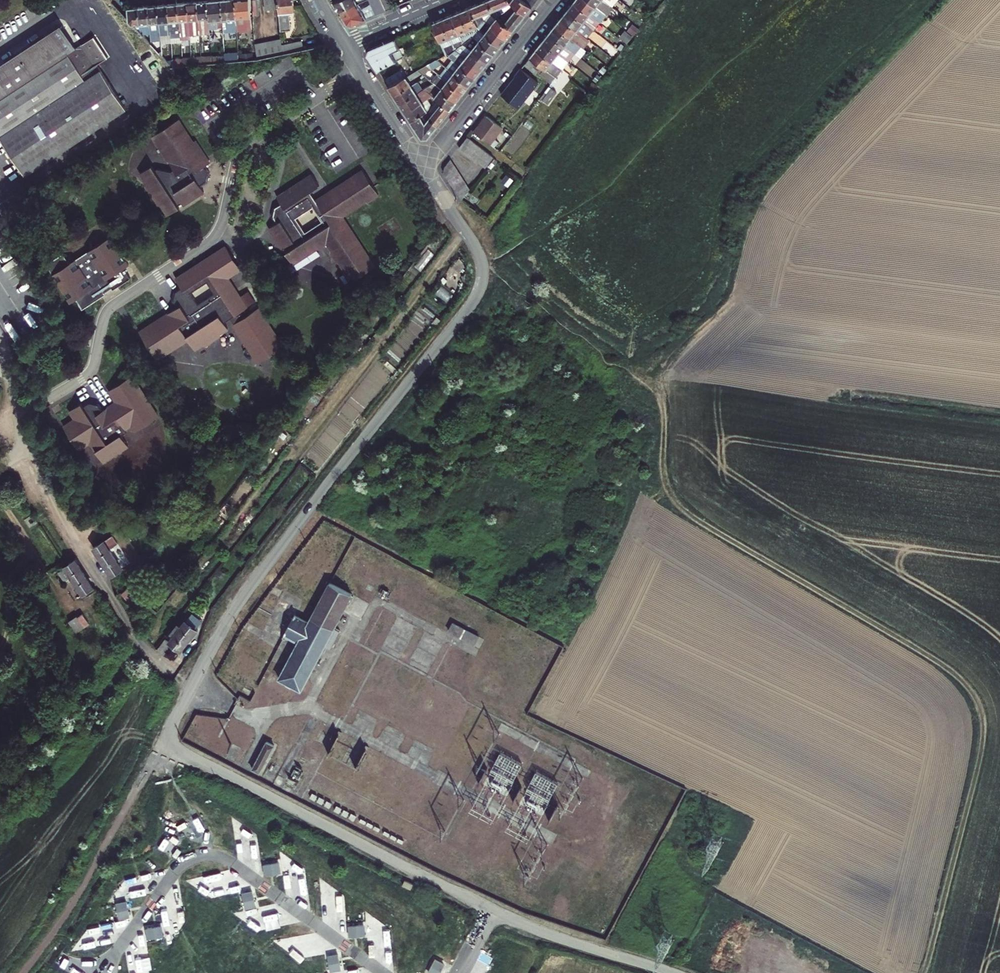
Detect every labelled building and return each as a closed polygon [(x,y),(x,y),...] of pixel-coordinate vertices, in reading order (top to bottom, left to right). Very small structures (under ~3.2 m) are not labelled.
[(221,0),(215,0),(208,1),(209,17),(210,35),(213,34),(213,29),(220,28),(220,36),(224,36),(221,0)] [(235,0),(221,0),(224,36),(227,36),(227,33),(238,32),(237,19),(235,0)] [(237,19),(238,32),(252,30),(249,0),(235,0),(237,19)] [(271,9),(278,8),(277,0),(264,0),(265,10),(271,9)] [(278,8),(281,31),(290,30),(288,12),(294,12),(293,0),(277,0),(278,8)] [(332,2),(338,11),(358,3),(356,0),(337,0),(332,2)] [(385,11),(380,0),(369,0),(371,6),(369,7),(361,10),(343,19),(346,24),(352,25),(385,11)] [(385,11),(392,8),(388,0),(380,0),(385,11)] [(470,6),(478,25),(480,24),(482,23),(483,23),(483,20),(486,17),(490,14),(493,11),(488,0),(485,0),(470,6)] [(493,11),(497,10),(499,14),(512,5),(508,2),(507,0),(488,0),(493,11)] [(516,8),(525,15),(531,6),(523,0),(507,0),(508,2),(512,5),(516,8)] [(582,0),(575,8),(602,29),(608,21),(582,0)] [(582,0),(608,21),(614,13),(598,0),(582,0)] [(614,0),(598,0),(614,13),(618,8),(620,5),(614,0)] [(197,2),(198,18),(209,17),(208,1),(197,2)] [(187,3),(189,19),(198,18),(197,2),(187,3)] [(189,19),(187,3),(177,4),(179,20),(180,34),(180,37),(190,36),(189,19)] [(343,19),(361,10),(358,4),(358,3),(338,11),(343,19)] [(180,34),(179,20),(177,4),(167,5),(169,21),(170,38),(180,37),(180,34)] [(159,22),(157,5),(147,7),(148,23),(159,22)] [(169,21),(167,5),(157,5),(159,22),(169,21)] [(470,6),(460,10),(471,36),(473,34),(479,30),(478,28),(481,27),(480,24),(478,25),(470,6)] [(139,24),(137,7),(126,8),(127,18),(132,24),(139,24)] [(148,23),(147,7),(137,7),(139,24),(148,23)] [(516,8),(503,24),(512,30),(523,16),(525,15),(516,8)] [(602,29),(575,8),(574,11),(569,17),(596,37),(602,29)] [(456,12),(451,14),(463,42),(467,39),(470,36),(471,36),(460,10),(456,12)] [(463,42),(451,14),(442,18),(454,48),(462,42),(463,42)] [(512,30),(503,24),(495,18),(492,22),(486,17),(483,20),(489,25),(506,38),(512,30)] [(569,17),(563,25),(590,45),(596,37),(569,17)] [(454,48),(442,18),(432,22),(446,54),(449,52),(453,49),(454,48)] [(500,46),(506,38),(489,25),(486,30),(482,23),(480,24),(481,27),(478,28),(479,30),(483,33),(500,46)] [(93,35),(75,47),(60,25),(0,64),(0,139),(24,175),(125,108),(95,64),(107,56),(93,35)] [(563,25),(557,32),(584,53),(590,45),(563,25)] [(557,32),(551,40),(578,61),(584,53),(557,32)] [(500,46),(483,33),(477,42),(493,54),(500,46)] [(367,54),(376,69),(394,60),(402,57),(394,38),(368,49),(367,54)] [(275,42),(268,43),(261,45),(255,46),(256,55),(257,60),(263,59),(270,57),(277,56),(283,55),(282,45),(282,40),(275,42)] [(578,61),(551,40),(544,48),(572,69),(578,61)] [(283,55),(303,51),(301,42),(282,45),(283,55)] [(453,49),(465,57),(481,69),(487,62),(471,49),(462,42),(454,48),(453,49)] [(493,54),(477,42),(471,49),(487,62),(491,57),(493,54)] [(544,48),(538,56),(565,76),(572,69),(544,48)] [(148,74),(164,70),(153,51),(139,60),(148,74)] [(446,54),(452,60),(475,77),(481,69),(465,57),(461,61),(449,52),(446,54)] [(565,76),(538,56),(532,64),(559,85),(565,76)] [(475,77),(452,60),(445,67),(452,73),(468,86),(475,77)] [(532,64),(526,72),(537,81),(539,79),(554,91),(559,85),(532,64)] [(164,70),(148,74),(156,87),(170,78),(164,70)] [(384,80),(388,87),(405,77),(401,70),(384,80)] [(388,87),(393,95),(410,85),(408,81),(422,73),(418,70),(405,77),(388,87)] [(440,70),(437,74),(442,78),(462,94),(468,86),(452,73),(449,77),(440,70)] [(540,89),(523,76),(518,82),(518,83),(503,102),(520,115),(540,89)] [(442,78),(436,85),(455,102),(459,97),(462,94),(442,78)] [(410,85),(393,95),(399,104),(416,93),(421,90),(416,82),(410,85)] [(435,98),(437,99),(450,109),(455,102),(436,85),(433,83),(424,89),(427,91),(432,95),(435,98)] [(399,104),(404,112),(421,102),(432,95),(427,91),(424,89),(421,90),(416,93),(399,104)] [(560,100),(554,96),(545,107),(551,112),(560,100)] [(433,103),(427,111),(430,116),(428,118),(437,125),(450,109),(437,99),(433,103)] [(406,116),(410,121),(419,115),(423,113),(427,111),(421,102),(404,112),(406,116)] [(424,123),(419,115),(410,121),(422,138),(427,137),(437,125),(428,118),(424,123)] [(179,122),(153,139),(175,172),(172,173),(159,170),(156,172),(153,168),(142,175),(149,186),(147,187),(160,206),(161,206),(168,217),(180,210),(179,208),(182,206),(183,207),(205,194),(202,189),(208,185),(211,174),(207,167),(210,165),(196,143),(194,144),(179,122)] [(489,123),(477,138),(492,151),(505,135),(489,123)] [(460,155),(465,159),(474,149),(469,145),(460,155)] [(465,159),(471,164),(479,153),(474,149),(465,159)] [(471,164),(475,167),(484,157),(479,153),(471,164)] [(484,157),(475,167),(481,172),(489,161),(484,157)] [(489,161),(481,172),(486,176),(494,165),(489,161)] [(444,180),(446,184),(456,174),(451,166),(444,175),(444,180)] [(336,263),(339,264),(344,271),(343,275),(349,284),(374,268),(342,219),(366,203),(367,205),(379,197),(374,189),(363,173),(316,203),(310,195),(319,188),(312,177),(278,199),(281,204),(274,208),(272,219),(276,225),(270,230),(283,250),(285,249),(288,253),(286,254),(293,266),(326,244),(331,252),(330,255),(336,263)] [(456,174),(446,184),(450,191),(460,180),(456,174)] [(460,180),(450,191),(454,197),(463,186),(460,180)] [(463,186),(454,197),(457,203),(467,193),(463,186)] [(470,197),(467,193),(457,203),(461,208),(470,197)] [(64,254),(47,265),(71,304),(77,300),(83,310),(107,295),(106,293),(113,289),(114,290),(131,280),(125,269),(129,266),(119,249),(111,238),(71,264),(64,254)] [(228,329),(224,323),(230,320),(234,325),(233,326),(258,364),(283,348),(262,315),(260,316),(256,310),(248,315),(245,310),(247,309),(247,307),(255,302),(248,291),(239,297),(228,279),(241,271),(226,248),(175,280),(180,288),(174,292),(172,302),(176,309),(140,332),(158,360),(188,340),(195,351),(204,345),(205,347),(221,336),(219,334),(228,329)] [(79,450),(90,443),(103,463),(128,446),(122,436),(127,433),(125,430),(131,426),(135,433),(158,418),(133,378),(132,377),(109,392),(116,403),(104,410),(100,403),(89,402),(83,405),(82,403),(69,411),(75,419),(64,427),(79,450)] [(110,550),(112,548),(118,544),(112,536),(107,539),(95,547),(112,574),(121,568),(110,550)] [(93,587),(75,560),(68,564),(66,565),(84,592),(93,587)] [(63,568),(58,573),(66,582),(71,577),(63,568)] [(308,622),(295,615),(284,637),(296,643),(277,680),(301,692),(352,594),(329,582),(308,622)] [(82,613),(69,622),(76,633),(90,624),(82,613)] [(165,636),(156,646),(163,652),(171,641),(180,649),(197,628),(185,619),(181,625),(177,622),(170,632),(174,634),(170,639),(165,636)] [(183,740),(205,751),(233,751),(234,748),(244,752),(255,730),(227,716),(196,716),(183,740)] [(333,751),(348,751),(348,733),(332,734),(333,751)] [(274,746),(266,742),(251,771),(259,775),(274,746)] [(185,829),(200,822),(197,816),(182,823),(185,829)] [(281,861),(263,864),(265,875),(282,872),(281,861)] [(404,881),(401,887),(410,891),(413,886),(404,881)] [(242,892),(245,909),(256,907),(253,890),(242,892)] [(127,900),(116,902),(119,919),(131,917),(127,900)] [(349,925),(350,936),(367,935),(366,924),(349,925)] [(146,928),(148,939),(165,936),(163,925),(146,928)] [(328,955),(331,972),(342,970),(339,953),(328,955)] [(428,972),(430,972),(441,972),(447,962),(437,957),(428,972)]
